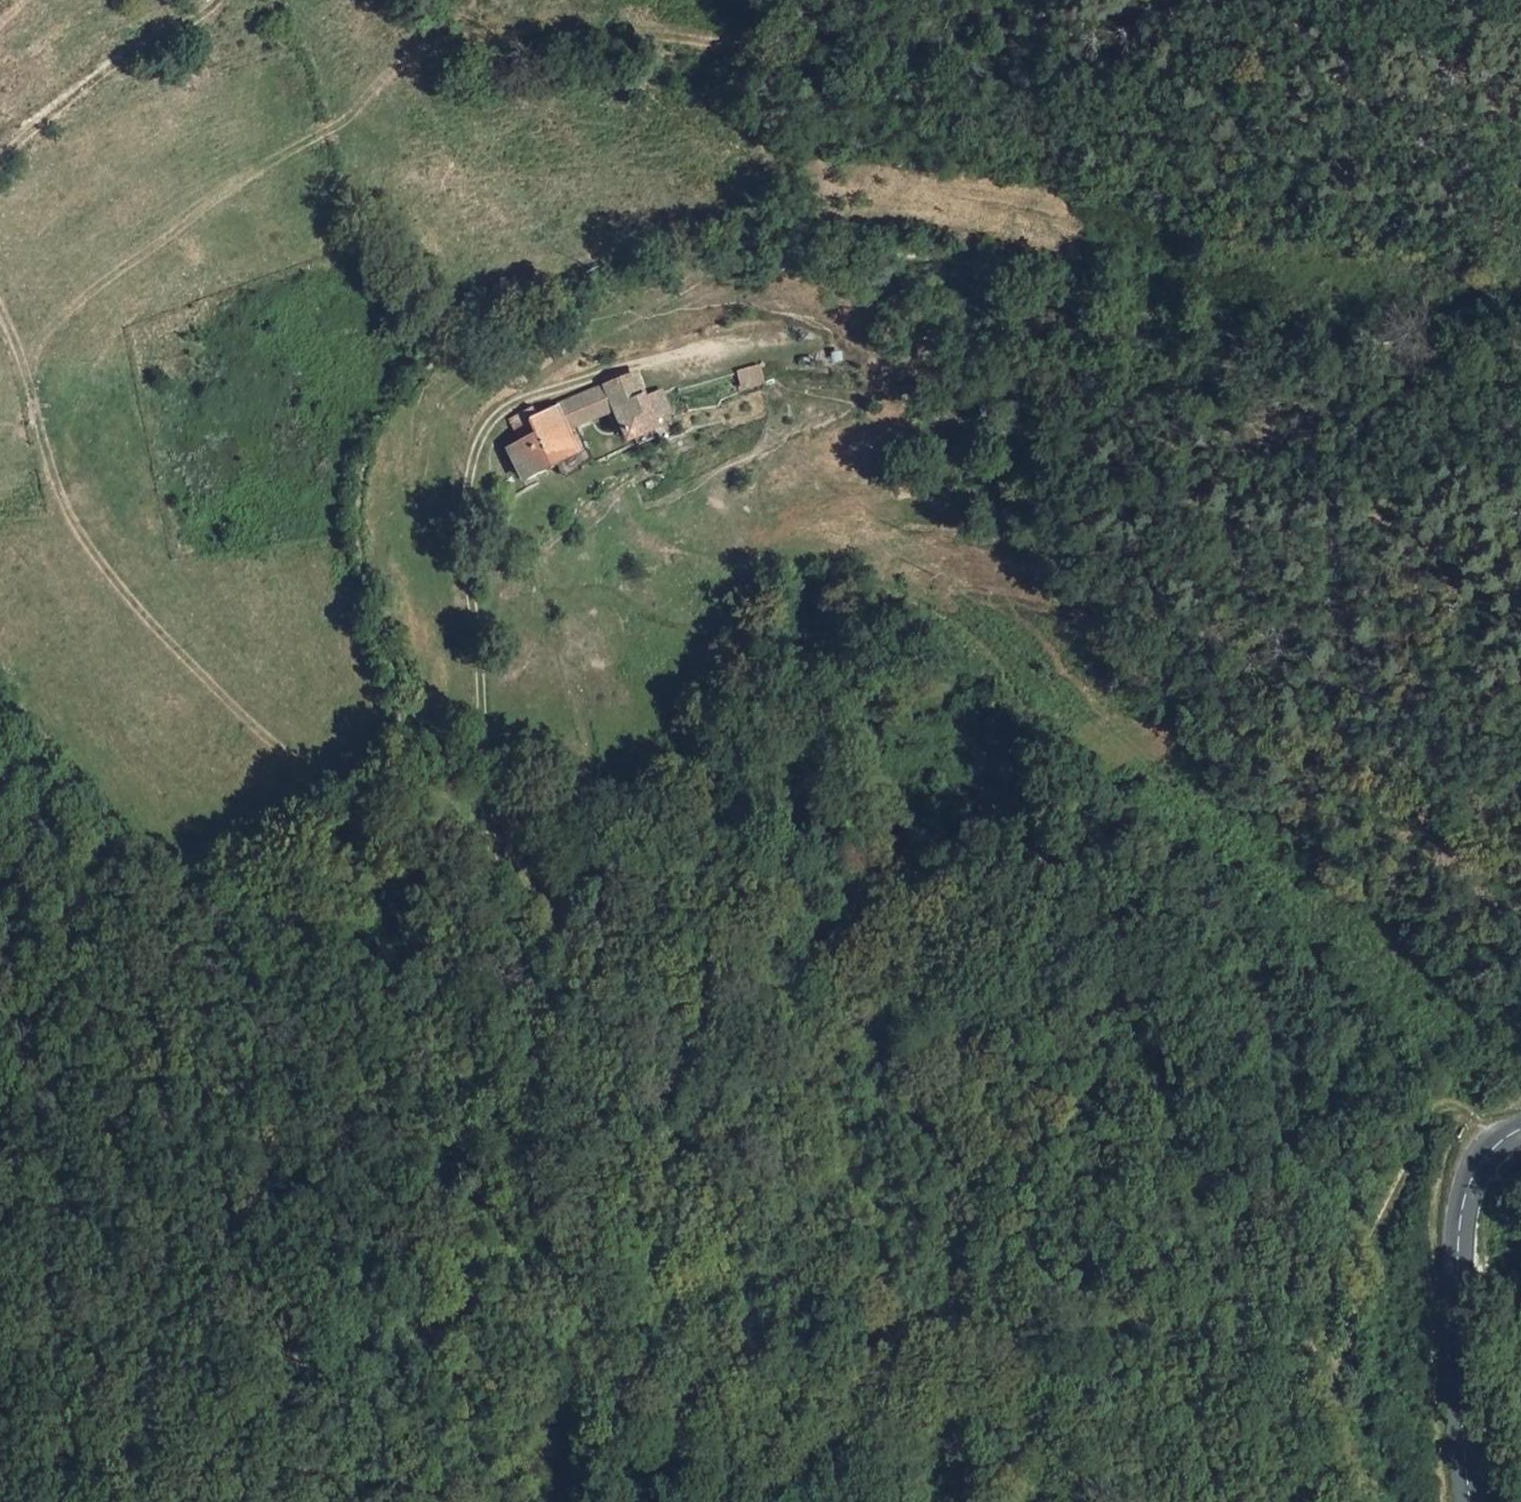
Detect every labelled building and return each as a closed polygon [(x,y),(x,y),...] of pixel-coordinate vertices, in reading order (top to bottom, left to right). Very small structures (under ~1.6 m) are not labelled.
[(620,389),(571,411),(593,458),(600,454),(589,429),(628,412),(631,410),(620,389)] [(631,410),(628,412),(644,446),(648,444),(673,431),(656,396),(631,410)] [(593,458),(571,411),(538,427),(536,430),(531,436),(530,440),(533,447),(521,453),(538,486),(593,458)]
